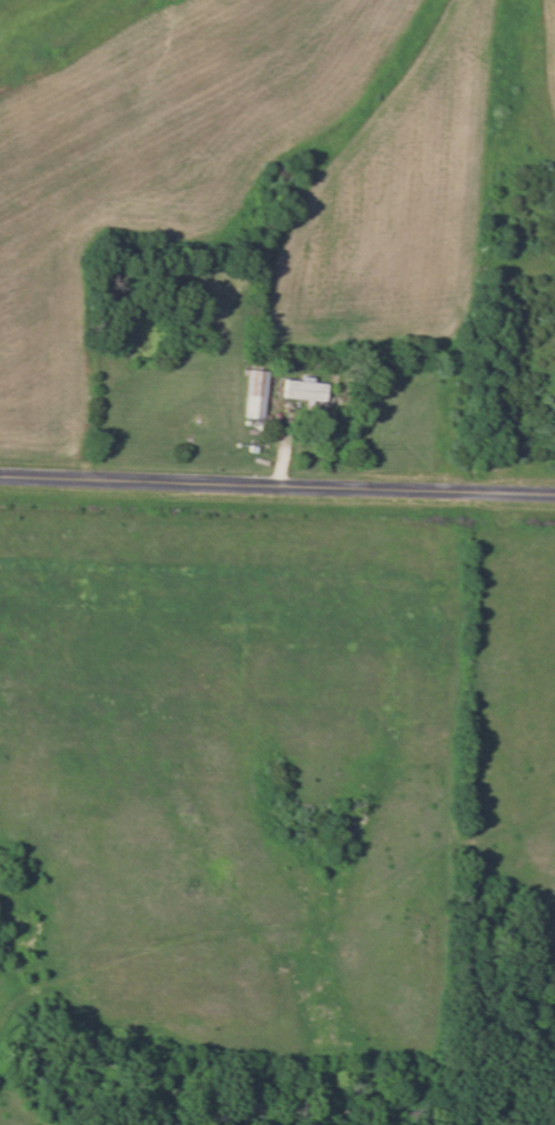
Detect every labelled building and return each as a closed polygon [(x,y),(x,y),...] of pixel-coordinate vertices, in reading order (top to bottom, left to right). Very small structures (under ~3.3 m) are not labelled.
[(243,418),(263,419),(265,370),(245,369),(243,418)] [(282,400),(324,400),(324,380),(282,380),(282,400)]
